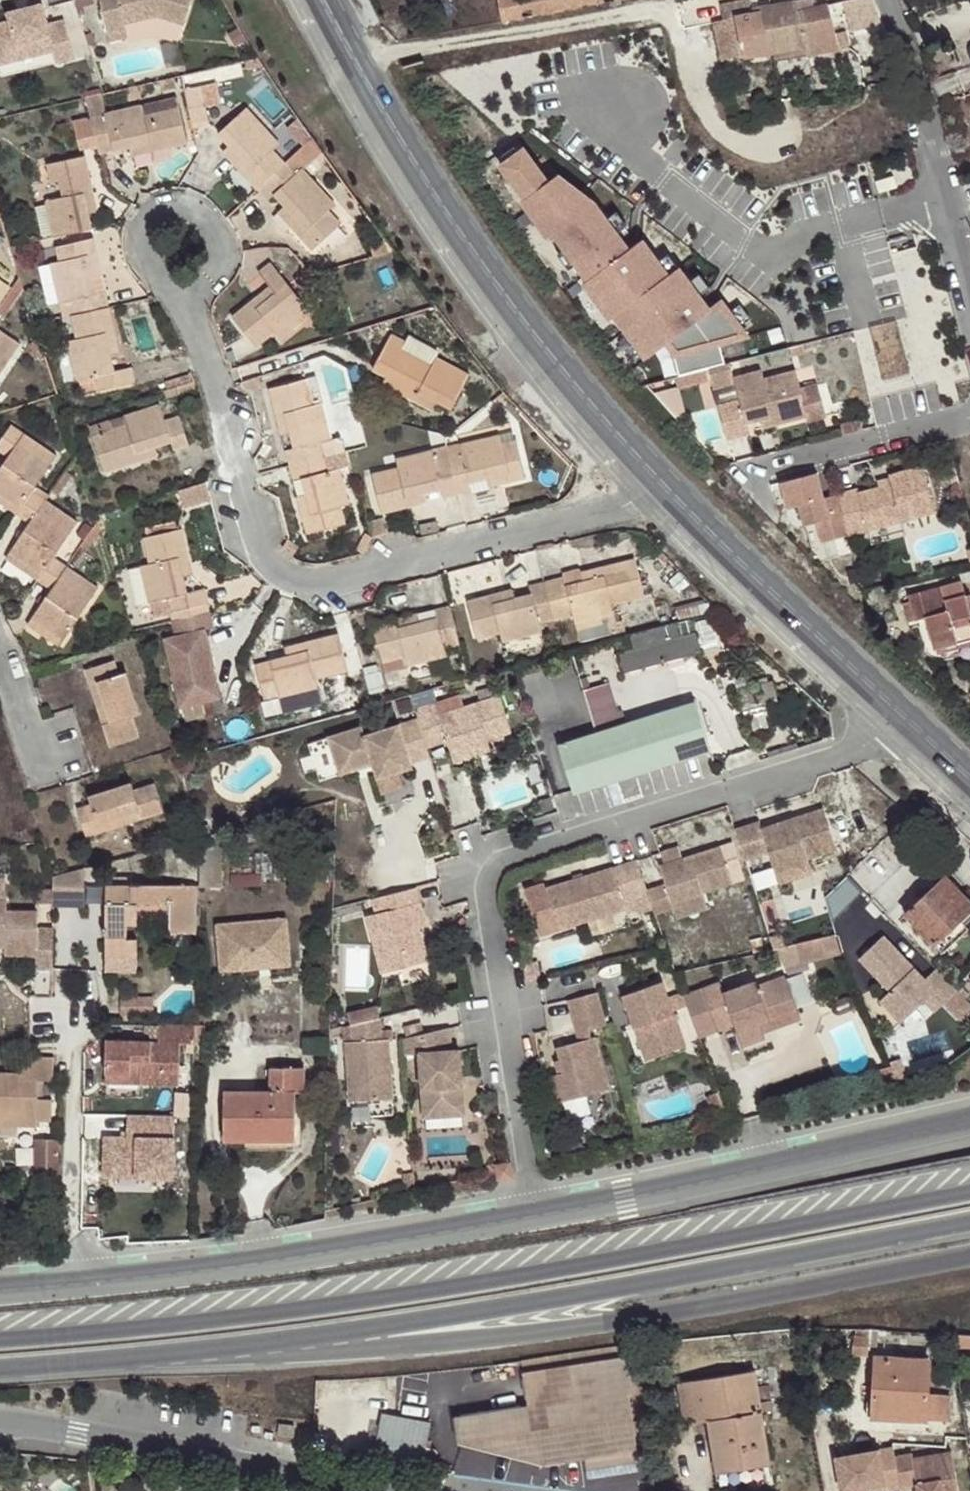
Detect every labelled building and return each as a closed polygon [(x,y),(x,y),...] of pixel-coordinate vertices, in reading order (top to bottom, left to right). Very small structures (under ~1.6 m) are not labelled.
[(183,23),(190,0),(100,0),(107,32),(125,27),(124,22),(156,15),(183,23)] [(503,23),(596,4),(605,3),(605,0),(499,0),(503,23)] [(829,5),(833,23),(878,14),(874,0),(849,0),(829,5)] [(761,54),(804,47),(797,12),(796,2),(753,9),(761,54)] [(723,62),(761,54),(753,9),(752,3),(716,10),(718,20),(714,20),(723,62)] [(833,23),(829,5),(797,12),(804,47),(806,55),(849,47),(846,32),(836,34),(833,23)] [(74,60),(64,21),(47,25),(42,6),(7,14),(9,23),(0,25),(0,66),(19,61),(18,56),(51,48),(52,53),(56,65),(74,60)] [(51,48),(18,56),(19,61),(52,53),(51,48)] [(217,84),(184,91),(192,127),(208,123),(204,106),(221,102),(217,84)] [(101,95),(85,98),(89,117),(73,120),(79,149),(96,145),(98,154),(128,147),(147,142),(150,152),(186,143),(178,106),(143,113),(141,106),(106,113),(101,95)] [(221,152),(256,189),(283,163),(270,149),(278,141),(245,107),(218,133),(229,144),(221,152)] [(322,151),(310,138),(283,163),(256,189),(266,199),(272,193),(283,206),(293,216),(286,223),(311,250),(341,223),(328,210),(335,204),(303,169),(322,151)] [(147,142),(128,147),(130,155),(150,152),(147,142)] [(533,199),(682,358),(747,341),(719,303),(711,308),(683,273),(676,280),(608,203),(561,173),(553,181),(527,152),(507,170),(533,199)] [(45,201),(46,205),(53,233),(54,237),(91,228),(87,213),(96,211),(84,156),(47,163),(50,183),(58,181),(62,197),(45,201)] [(53,233),(46,205),(34,206),(41,236),(53,233)] [(276,211),(286,223),(293,216),(283,206),(276,211)] [(69,299),(72,314),(109,305),(94,237),(56,246),(58,259),(51,260),(60,301),(69,299)] [(268,299),(262,292),(231,316),(256,347),(276,331),(281,337),(311,313),(270,262),(258,273),(269,286),(275,293),(268,299)] [(16,297),(23,286),(19,275),(8,292),(16,297)] [(269,286),(262,292),(268,299),(275,293),(269,286)] [(8,292),(0,304),(0,314),(3,316),(16,297),(8,292)] [(109,305),(72,314),(78,339),(69,341),(77,378),(95,374),(98,390),(134,383),(131,366),(115,369),(111,353),(109,344),(116,342),(109,305)] [(19,344),(0,331),(0,373),(19,344)] [(390,334),(372,369),(385,376),(381,384),(431,408),(435,400),(450,408),(468,375),(435,358),(437,355),(406,338),(404,342),(390,334)] [(109,344),(111,353),(118,353),(116,342),(109,344)] [(176,380),(177,385),(193,381),(191,374),(176,380)] [(808,393),(803,374),(770,383),(767,374),(740,381),(745,403),(724,408),(734,444),(756,438),(753,425),(765,422),(779,418),(781,428),(814,420),(815,425),(833,420),(825,389),(808,393)] [(180,394),(195,389),(193,381),(177,385),(180,394)] [(289,466),(347,451),(343,434),(329,437),(320,405),(312,407),(305,381),(270,390),(281,433),(288,431),(293,447),(285,449),(289,466)] [(104,471),(146,457),(143,449),(154,446),(170,441),(173,449),(188,445),(179,416),(164,421),(159,404),(89,426),(104,471)] [(768,432),(781,428),(779,418),(765,422),(768,432)] [(35,485),(56,455),(11,424),(0,441),(0,451),(8,456),(0,468),(0,494),(20,507),(31,490),(35,485)] [(512,431),(446,447),(457,495),(524,479),(512,431)] [(143,449),(146,457),(157,454),(154,446),(143,449)] [(381,514),(415,505),(413,496),(424,493),(441,489),(443,498),(457,495),(446,447),(395,460),(397,468),(372,474),(381,514)] [(347,451),(289,466),(294,478),(303,476),(307,493),(310,505),(300,508),(307,534),(345,524),(340,506),(349,504),(340,468),(349,466),(347,451)] [(860,487),(838,492),(841,509),(848,534),(869,529),(904,519),(936,511),(925,466),(890,475),(891,476),(892,483),(880,486),(861,491),(860,487)] [(892,483),(891,476),(879,480),(880,486),(892,483)] [(208,482),(183,489),(187,506),(212,499),(208,482)] [(48,494),(35,485),(31,490),(45,500),(48,494)] [(848,534),(841,509),(828,513),(820,485),(786,494),(793,521),(804,518),(809,537),(821,534),(827,554),(852,547),(848,534)] [(45,500),(31,490),(20,507),(16,513),(30,522),(9,553),(40,574),(52,556),(77,521),(45,500)] [(297,495),(300,508),(310,505),(307,493),(297,495)] [(413,496),(415,505),(427,502),(424,493),(413,496)] [(0,494),(0,503),(16,513),(20,507),(0,494)] [(904,519),(869,529),(874,544),(909,535),(904,519)] [(167,598),(170,612),(207,603),(204,589),(187,593),(183,577),(180,563),(189,562),(181,529),(143,538),(150,564),(140,566),(149,603),(167,598)] [(40,574),(9,553),(5,558),(36,580),(40,574)] [(66,565),(52,556),(40,574),(36,580),(50,589),(30,618),(62,640),(98,587),(66,565)] [(634,561),(545,584),(554,617),(573,612),(580,639),(620,629),(614,606),(644,598),(634,561)] [(192,575),(189,562),(180,563),(183,577),(192,575)] [(940,587),(944,601),(964,596),(961,582),(940,587)] [(504,601),(502,592),(467,601),(477,639),(499,633),(501,642),(542,631),(539,623),(554,617),(545,584),(530,586),(532,594),(515,598),(504,601)] [(966,603),(964,596),(944,601),(940,587),(909,596),(915,619),(926,616),(935,650),(969,640),(969,602),(966,603)] [(513,589),(502,592),(504,601),(515,598),(513,589)] [(170,612),(172,621),(209,612),(207,603),(170,612)] [(407,656),(408,664),(446,655),(444,647),(458,644),(449,606),(373,625),(383,662),(407,656)] [(213,627),(209,612),(172,621),(176,636),(165,639),(181,707),(221,698),(213,666),(208,667),(199,631),(206,629),(213,627)] [(690,617),(675,621),(679,635),(694,632),(690,617)] [(62,640),(30,618),(26,624),(58,646),(62,640)] [(679,635),(675,621),(627,635),(630,649),(616,653),(621,673),(699,651),(694,632),(679,635)] [(199,631),(208,667),(213,666),(214,666),(206,629),(199,631)] [(297,653),(286,656),(254,664),(264,700),(318,687),(316,678),(348,670),(338,633),(295,644),(297,653)] [(969,646),(969,640),(935,650),(937,655),(969,646)] [(283,647),(286,656),(297,653),(295,644),(283,647)] [(446,655),(408,664),(412,681),(450,671),(446,655)] [(84,669),(89,684),(96,681),(110,722),(102,724),(109,747),(138,737),(131,716),(139,713),(125,672),(118,674),(113,659),(84,669)] [(738,690),(753,686),(749,673),(734,677),(738,690)] [(587,688),(596,722),(623,714),(614,680),(587,688)] [(96,681),(89,684),(102,724),(110,722),(96,681)] [(436,703),(416,709),(419,718),(428,748),(448,741),(452,755),(485,745),(484,741),(511,732),(500,697),(440,715),(436,703)] [(695,703),(559,745),(573,792),(709,749),(695,703)] [(326,735),(335,762),(354,757),(366,765),(374,763),(379,777),(413,767),(410,754),(428,749),(428,748),(419,718),(366,733),(363,723),(326,735)] [(485,745),(452,755),(454,762),(488,751),(485,745)] [(354,757),(335,762),(337,771),(366,765),(354,757)] [(86,838),(101,833),(98,824),(139,811),(141,819),(163,812),(154,782),(134,789),(131,781),(88,795),(91,803),(76,808),(86,838)] [(758,820),(735,828),(744,857),(767,851),(773,872),(808,864),(807,857),(837,847),(823,807),(761,828),(758,820)] [(98,824),(101,833),(141,819),(139,811),(98,824)] [(196,886),(218,887),(219,831),(200,836),(196,837),(196,886)] [(659,864),(670,902),(731,882),(724,860),(739,855),(733,838),(659,864)] [(623,911),(650,903),(634,857),(609,866),(621,906),(623,911)] [(808,864),(773,872),(776,882),(811,874),(808,864)] [(609,866),(547,885),(559,926),(621,906),(609,866)] [(76,870),(53,876),(53,907),(84,907),(84,868),(76,870)] [(905,914),(942,952),(968,928),(959,920),(969,908),(969,901),(945,876),(905,914)] [(196,886),(106,885),(105,960),(137,960),(137,940),(126,939),(127,923),(137,924),(137,903),(158,904),(158,900),(170,900),(169,911),(168,933),(195,934),(196,886)] [(410,885),(367,896),(371,910),(361,913),(376,971),(422,958),(414,925),(407,901),(414,900),(410,885)] [(0,897),(0,940),(4,940),(3,947),(3,955),(35,956),(35,970),(52,971),(53,927),(36,927),(37,913),(4,912),(4,897),(0,897)] [(137,911),(169,911),(170,900),(158,900),(158,904),(137,903),(137,911)] [(414,900),(407,901),(414,925),(420,924),(414,900)] [(285,918),(216,925),(220,972),(252,969),(252,962),(289,958),(285,918)] [(810,961),(840,954),(833,936),(806,943),(810,961)] [(949,984),(936,971),(925,982),(882,939),(858,962),(889,994),(880,1004),(901,1026),(924,1003),(935,993),(945,1003),(957,992),(949,984)] [(810,961),(806,943),(795,945),(799,964),(810,961)] [(795,945),(782,948),(786,966),(799,964),(795,945)] [(289,958),(252,962),(252,969),(290,965),(289,958)] [(137,971),(137,960),(105,960),(105,970),(137,971)] [(759,1023),(797,1010),(784,976),(757,987),(755,981),(724,993),(720,982),(702,987),(717,1031),(735,1025),(742,1046),(764,1038),(762,1033),(759,1023)] [(685,1045),(661,979),(622,993),(634,1026),(641,1023),(653,1056),(685,1045)] [(702,987),(682,994),(698,1037),(717,1031),(702,987)] [(598,989),(568,997),(577,1031),(607,1023),(598,989)] [(945,1003),(935,993),(924,1003),(935,1014),(945,1003)] [(341,1010),(343,1022),(348,1021),(373,1015),(370,1003),(341,1010)] [(800,1020),(797,1010),(759,1023),(762,1033),(800,1020)] [(348,1021),(349,1037),(344,1038),(347,1100),(391,1097),(387,1034),(380,1035),(379,1014),(373,1015),(348,1021)] [(641,1023),(634,1026),(645,1059),(653,1056),(641,1023)] [(415,1050),(418,1103),(461,1100),(458,1047),(449,1048),(448,1024),(403,1035),(404,1051),(415,1050)] [(195,1043),(195,1025),(159,1025),(158,1039),(105,1039),(105,1074),(141,1074),(141,1084),(179,1084),(179,1042),(195,1043)] [(204,1025),(195,1025),(195,1043),(204,1042),(204,1025)] [(948,1031),(922,1036),(925,1050),(951,1044),(948,1031)] [(605,1088),(591,1034),(553,1044),(560,1070),(545,1075),(552,1102),(605,1088)] [(16,1118),(15,1126),(36,1127),(36,1121),(51,1121),(51,1099),(42,1099),(37,1099),(37,1088),(42,1089),(43,1080),(52,1081),(53,1057),(36,1057),(36,1062),(21,1061),(21,1073),(0,1072),(0,1118),(16,1118)] [(224,1140),(245,1140),(295,1140),(295,1129),(295,1093),(302,1093),(303,1068),(271,1068),(271,1092),(224,1092),(224,1140)] [(105,1083),(141,1084),(141,1074),(105,1074),(105,1083)] [(567,1099),(569,1115),(594,1113),(593,1097),(567,1099)] [(461,1100),(418,1103),(418,1115),(462,1112),(461,1100)] [(125,1140),(101,1139),(101,1184),(173,1185),(174,1117),(125,1116),(125,1140)] [(295,1140),(245,1140),(246,1146),(300,1146),(301,1128),(295,1129),(295,1140)] [(33,1173),(59,1176),(63,1139),(38,1136),(33,1173)] [(510,1163),(495,1167),(499,1181),(514,1178),(510,1163)] [(871,1331),(854,1329),(853,1353),(869,1354),(869,1349),(871,1331)] [(876,1350),(878,1331),(871,1331),(869,1349),(876,1350)] [(643,1354),(641,1344),(573,1354),(519,1362),(521,1373),(639,1355),(643,1354)] [(639,1355),(521,1373),(528,1405),(453,1417),(458,1442),(462,1443),(544,1464),(584,1458),(588,1477),(639,1470),(627,1394),(645,1391),(644,1383),(643,1378),(639,1355)] [(865,1416),(872,1416),(873,1407),(903,1409),(903,1418),(948,1421),(950,1394),(927,1393),(930,1358),(875,1355),(874,1388),(866,1386),(865,1416)] [(678,1382),(684,1424),(707,1420),(716,1472),(742,1468),(742,1464),(769,1460),(761,1411),(783,1408),(776,1367),(678,1382)] [(873,1407),(872,1416),(903,1418),(903,1409),(873,1407)] [(381,1414),(374,1455),(435,1467),(437,1456),(436,1453),(435,1451),(434,1450),(432,1449),(426,1448),(430,1424),(381,1414)] [(295,1425),(280,1423),(279,1435),(294,1436),(295,1425)] [(838,1456),(843,1489),(869,1485),(870,1490),(874,1490),(901,1487),(896,1455),(895,1447),(838,1456)] [(896,1455),(901,1487),(917,1485),(918,1490),(958,1490),(952,1453),(915,1458),(914,1452),(896,1455)] [(742,1468),(716,1472),(717,1481),(772,1472),(769,1460),(742,1464),(742,1468)]
